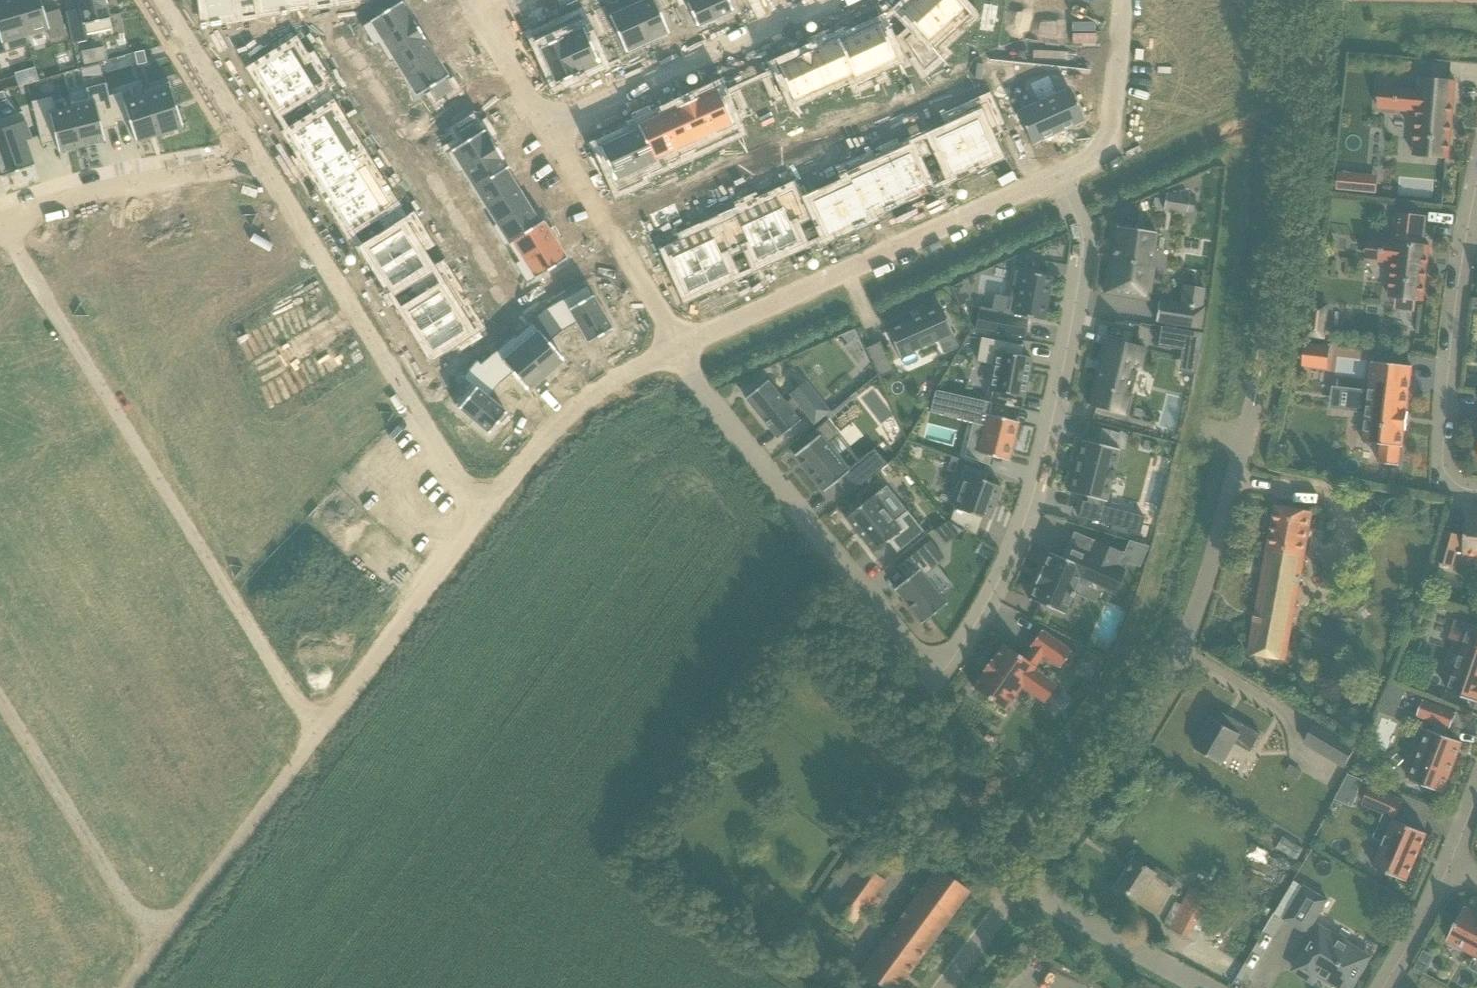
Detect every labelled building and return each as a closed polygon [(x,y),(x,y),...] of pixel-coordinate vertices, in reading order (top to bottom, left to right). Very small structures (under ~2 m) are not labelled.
[(29,47),(15,0),(0,0),(0,55),(29,47)] [(29,47),(30,46),(27,37),(48,31),(51,40),(66,36),(58,11),(45,15),(41,0),(15,0),(29,47)] [(66,12),(73,43),(88,40),(87,34),(112,29),(107,4),(108,4),(107,0),(78,0),(80,9),(66,12)] [(208,19),(248,13),(246,0),(205,0),(208,19)] [(248,13),(286,7),(285,0),(246,0),(248,13)] [(519,11),(544,0),(514,0),(519,11)] [(630,6),(647,43),(669,33),(659,11),(671,5),(669,0),(644,0),(630,6)] [(697,28),(733,11),(728,0),(684,0),(697,28)] [(900,11),(916,29),(904,40),(919,63),(924,70),(941,54),(936,48),(952,33),(922,0),(912,0),(900,11)] [(952,33),(970,17),(966,12),(977,3),(975,0),(922,0),(952,33)] [(402,2),(362,26),(374,45),(413,21),(402,2)] [(983,3),(979,30),(993,32),(998,5),(983,3)] [(1017,5),(1014,31),(1030,33),(1030,29),(1061,32),(1059,51),(1091,54),(1095,14),(1063,11),(1063,13),(1032,9),(1032,6),(1017,5)] [(604,6),(591,12),(602,36),(615,30),(625,53),(647,43),(630,6),(609,16),(604,6)] [(370,7),(364,11),(370,21),(377,17),(370,7)] [(591,12),(557,27),(578,74),(580,73),(587,71),(586,70),(600,64),(589,42),(602,36),(591,12)] [(413,21),(374,45),(374,47),(378,44),(389,61),(393,59),(425,39),(413,21)] [(879,24),(859,34),(874,68),(894,59),(900,71),(919,63),(904,40),(889,47),(879,24)] [(557,27),(535,37),(546,63),(550,72),(551,72),(556,84),(578,74),(557,27)] [(994,32),(993,32),(979,30),(978,30),(973,56),(980,64),(989,60),(994,32)] [(270,61),(256,70),(268,89),(311,62),(311,61),(305,65),(294,47),(300,43),(292,31),(269,45),(277,57),(276,58),(276,57),(270,61)] [(838,39),(837,39),(858,85),(878,76),(859,34),(840,42),(838,39)] [(342,38),(335,43),(342,53),(349,48),(342,38)] [(425,39),(393,59),(405,77),(436,57),(425,39)] [(837,39),(818,48),(833,82),(852,73),(857,86),(858,85),(837,39)] [(818,48),(798,57),(813,91),(833,82),(818,48)] [(144,50),(134,52),(137,65),(147,63),(144,50)] [(360,54),(353,58),(360,69),(366,64),(360,54)] [(436,57),(405,77),(417,96),(430,88),(437,99),(452,89),(445,79),(448,77),(436,57)] [(781,74),(769,79),(775,92),(776,95),(788,89),(788,90),(792,99),(793,100),(813,91),(798,57),(777,66),(781,74)] [(311,62),(268,89),(269,92),(278,106),(278,105),(280,109),(301,96),(308,108),(331,93),(311,62)] [(1415,135),(1414,155),(1449,158),(1456,80),(1420,77),(1419,90),(1398,88),(1396,110),(1415,112),(1413,135),(1415,135)] [(376,81),(370,85),(376,95),(383,91),(376,81)] [(169,82),(145,89),(160,135),(184,127),(169,82)] [(89,99),(71,103),(82,147),(105,141),(102,130),(117,126),(115,121),(109,96),(106,83),(86,88),(89,99)] [(1032,144),(1084,121),(1069,88),(1038,102),(1037,98),(1020,106),(1022,109),(1017,112),(1032,144)] [(121,92),(109,96),(115,121),(128,117),(136,143),(160,135),(145,89),(144,90),(145,94),(124,101),(121,92)] [(697,98),(716,141),(736,132),(729,116),(741,111),(734,95),(722,100),(717,89),(698,98),(697,98)] [(383,91),(376,95),(382,105),(389,101),(383,91)] [(316,119),(291,134),(303,154),(343,129),(331,110),(338,106),(331,93),(308,108),(316,119)] [(51,97),(31,102),(42,145),(56,141),(59,152),(82,147),(71,103),(70,103),(71,108),(55,112),(51,97)] [(697,98),(677,107),(696,150),(716,141),(697,98)] [(887,98),(876,103),(880,110),(891,105),(887,98)] [(865,101),(854,106),(858,113),(869,108),(865,101)] [(986,102),(951,118),(972,165),(994,155),(984,132),(997,127),(986,102)] [(676,108),(657,116),(677,159),(678,158),(676,154),(693,146),(695,150),(696,150),(677,107),(676,107),(676,108)] [(0,119),(0,122),(17,172),(35,166),(26,141),(32,139),(22,112),(0,119)] [(837,114),(826,119),(829,126),(840,121),(837,114)] [(657,116),(638,125),(657,168),(677,159),(657,116)] [(1007,116),(996,121),(1004,139),(1016,134),(1007,116)] [(930,127),(917,133),(928,158),(941,152),(951,174),(972,165),(951,118),(950,118),(955,129),(934,138),(930,127)] [(826,119),(815,124),(818,131),(829,126),(826,119)] [(859,119),(849,124),(852,131),(863,126),(859,119)] [(384,120),(373,126),(378,133),(388,126),(384,120)] [(0,178),(17,172),(0,122),(0,177),(0,178)] [(464,142),(447,153),(459,172),(497,148),(491,138),(490,139),(485,130),(479,133),(472,123),(458,132),(464,142)] [(849,124),(838,129),(841,136),(852,131),(849,124)] [(639,129),(620,138),(639,180),(640,180),(636,171),(654,163),(656,168),(657,168),(638,125),(637,126),(639,129)] [(388,126),(378,133),(382,140),(392,133),(388,126)] [(343,129),(303,154),(315,172),(354,147),(343,129)] [(907,148),(887,157),(904,195),(925,186),(915,164),(928,158),(917,133),(903,139),(907,148)] [(820,137),(809,142),(813,149),(824,144),(820,137)] [(620,138),(599,147),(618,190),(639,180),(620,138)] [(354,147),(315,172),(326,190),(366,166),(365,165),(357,170),(347,153),(355,148),(354,147)] [(497,148),(459,172),(459,173),(463,171),(474,188),(508,167),(503,159),(497,148)] [(406,156),(396,163),(401,170),(411,163),(406,156)] [(866,161),(865,162),(885,204),(904,195),(887,157),(886,157),(888,162),(870,170),(866,161)] [(737,159),(726,164),(730,171),(741,166),(737,159)] [(865,162),(846,170),(867,217),(868,216),(866,213),(885,204),(865,162)] [(726,164),(715,169),(719,176),(730,171),(726,164)] [(366,166),(326,190),(338,209),(377,184),(366,166)] [(508,167),(474,188),(485,206),(517,187),(506,169),(508,168),(508,167)] [(850,183),(832,192),(847,226),(867,217),(846,170),(845,171),(850,183)] [(434,173),(427,178),(434,188),(441,184),(434,173)] [(1336,190),(1358,192),(1360,175),(1338,173),(1336,190)] [(698,176),(687,181),(690,189),(701,184),(698,176)] [(687,181),(676,186),(679,194),(690,189),(687,181)] [(377,184),(338,209),(350,228),(374,213),(381,225),(404,211),(396,198),(389,203),(377,184)] [(441,184),(434,188),(440,198),(447,194),(441,184)] [(804,184),(791,190),(802,215),(815,209),(826,235),(847,226),(832,192),(811,201),(804,184)] [(517,187),(485,206),(497,225),(528,205),(517,187)] [(791,190),(756,206),(778,253),(799,243),(792,228),(793,228),(790,221),(790,222),(789,221),(802,215),(791,190)] [(1165,194),(1163,209),(1187,212),(1189,197),(1165,194)] [(661,200),(650,205),(654,212),(665,207),(661,200)] [(654,212),(649,214),(655,228),(667,222),(673,237),(687,231),(680,216),(674,203),(665,207),(654,212)] [(528,205),(493,227),(504,246),(543,221),(539,223),(528,205)] [(233,208),(220,210),(228,250),(251,245),(243,206),(233,208)] [(756,206),(722,222),(733,246),(746,240),(746,241),(749,248),(756,263),(778,253),(756,206)] [(457,210),(450,214),(457,225),(464,220),(457,210)] [(389,237),(368,250),(380,269),(414,248),(423,242),(404,211),(381,225),(389,237)] [(1391,277),(1389,297),(1423,301),(1430,245),(1423,244),(1426,216),(1396,212),(1393,241),(1383,239),(1382,248),(1380,248),(1380,252),(1381,253),(1380,262),(1390,263),(1388,277),(1391,277)] [(464,220),(457,225),(463,235),(470,231),(464,220)] [(543,221),(504,246),(505,247),(508,245),(519,261),(514,264),(515,264),(555,240),(543,221)] [(722,222),(687,237),(708,284),(709,284),(730,275),(720,252),(733,246),(722,222)] [(1149,300),(1154,268),(1151,268),(1156,232),(1118,226),(1117,226),(1116,227),(1117,227),(1112,258),(1109,257),(1104,293),(1149,300)] [(689,244),(668,253),(687,294),(708,284),(687,237),(686,238),(689,244)] [(555,240),(515,264),(527,284),(567,259),(555,240)] [(480,247),(473,251),(479,261),(486,257),(480,247)] [(414,248),(380,269),(392,288),(413,275),(420,287),(443,273),(435,261),(425,267),(414,248)] [(486,257),(479,261),(486,272),(493,267),(486,257)] [(975,326),(975,327),(1024,337),(1028,317),(1044,320),(1052,276),(1021,271),(1021,272),(1014,270),(1010,297),(1011,297),(1008,312),(980,306),(980,308),(979,312),(978,312),(975,326)] [(421,303),(407,312),(419,332),(463,305),(443,273),(420,287),(427,299),(426,300),(426,299),(420,303),(421,303)] [(255,282),(232,296),(240,308),(250,302),(262,322),(296,301),(283,281),(262,294),(255,282)] [(963,281),(950,287),(954,296),(967,290),(963,281)] [(13,303),(0,282),(0,311),(13,303)] [(185,285),(170,294),(175,301),(189,292),(185,285)] [(586,285),(546,309),(561,331),(576,322),(588,343),(612,329),(586,285)] [(498,288),(491,292),(497,302),(504,298),(498,288)] [(296,301),(262,322),(275,342),(292,331),(298,342),(310,334),(304,324),(308,321),(296,301)] [(1201,328),(1204,308),(1193,306),(1193,304),(1189,304),(1189,305),(1159,301),(1155,321),(1201,328)] [(196,304),(186,310),(192,320),(202,313),(196,304)] [(463,305),(419,332),(432,353),(446,344),(452,341),(452,340),(453,340),(460,352),(483,337),(475,325),(474,326),(462,307),(463,306),(463,305)] [(888,328),(886,329),(899,358),(901,358),(900,357),(937,340),(951,334),(951,335),(953,334),(952,333),(951,331),(950,328),(940,305),(938,306),(888,329),(888,328)] [(514,336),(513,337),(546,376),(548,374),(548,375),(560,365),(559,365),(564,361),(553,348),(554,348),(549,343),(548,342),(561,331),(546,309),(531,322),(532,323),(515,337),(514,336)] [(202,313),(192,320),(198,329),(208,323),(202,313)] [(1160,328),(1157,346),(1181,350),(1199,353),(1204,333),(1160,326),(1160,328)] [(217,337),(206,343),(212,352),(223,346),(217,337)] [(477,361),(476,361),(499,384),(512,373),(512,374),(517,379),(528,392),(546,376),(513,337),(480,364),(477,361)] [(1088,404),(1088,405),(1125,414),(1125,413),(1136,369),(1139,370),(1139,368),(1143,349),(1144,349),(1144,348),(1103,337),(1102,339),(1103,339),(1098,357),(1097,358),(1100,359),(1089,404),(1088,404)] [(981,338),(977,361),(994,364),(989,390),(1023,397),(1031,358),(1020,356),(1022,346),(981,338)] [(235,339),(228,343),(236,356),(243,352),(235,339)] [(880,341),(866,348),(879,377),(894,371),(880,341)] [(1327,368),(1329,348),(1306,345),(1304,365),(1327,368)] [(223,346),(212,352),(218,362),(229,355),(223,346)] [(471,385),(455,405),(489,433),(506,412),(488,397),(499,384),(476,361),(462,378),(471,385)] [(1350,390),(1348,409),(1367,412),(1363,442),(1381,445),(1379,463),(1398,466),(1400,447),(1402,447),(1404,430),(1406,431),(1408,412),(1406,411),(1412,366),(1386,363),(1373,361),(1369,390),(1369,393),(1350,390)] [(326,385),(311,395),(323,414),(354,394),(342,375),(338,378),(331,367),(319,375),(326,385)] [(767,381),(745,398),(778,439),(799,421),(793,413),(800,407),(814,424),(830,411),(805,381),(789,394),(792,397),(784,403),(767,381)] [(935,390),(930,412),(984,426),(977,453),(1008,461),(1009,458),(1009,457),(1011,451),(1011,450),(1018,422),(988,414),(991,403),(935,390)] [(354,394),(323,414),(334,432),(366,413),(354,394)] [(366,413),(334,432),(346,451),(377,431),(366,413)] [(60,414),(49,421),(55,430),(66,423),(60,414)] [(285,420),(278,424),(286,437),(293,432),(285,420)] [(810,442),(794,455),(824,492),(836,482),(839,485),(838,485),(847,496),(887,464),(886,463),(875,449),(874,448),(847,470),(825,443),(837,434),(828,424),(829,424),(826,420),(805,437),(808,441),(808,440),(810,442)] [(377,431),(346,451),(357,470),(346,477),(369,463),(389,450),(377,431)] [(21,432),(11,438),(17,448),(27,442),(21,432)] [(276,432),(266,439),(272,448),(282,442),(276,432)] [(293,432),(286,437),(294,449),(301,445),(293,432)] [(1081,440),(1068,492),(1088,497),(1086,502),(1082,501),(1078,517),(1111,525),(1110,530),(1127,534),(1128,530),(1132,530),(1130,536),(1147,540),(1151,525),(1135,520),(1137,514),(1103,506),(1104,502),(1106,502),(1111,480),(1112,480),(1114,471),(1119,449),(1081,440)] [(238,456),(218,469),(228,486),(260,466),(249,449),(261,442),(260,442),(238,456)] [(291,456),(281,463),(287,472),(297,466),(291,456)] [(308,456),(301,461),(309,473),(316,469),(308,456)] [(369,463),(346,477),(354,489),(376,475),(369,463)] [(954,508),(950,519),(976,536),(982,518),(989,521),(1001,487),(983,480),(986,473),(964,465),(954,493),(958,494),(953,508),(954,508)] [(260,466),(228,486),(238,501),(233,505),(270,483),(260,466)] [(297,466),(287,472),(293,481),(303,475),(297,466)] [(316,469),(309,473),(317,486),(324,482),(316,469)] [(270,483),(233,505),(243,522),(275,502),(265,486),(270,483)] [(312,489),(301,495),(307,505),(317,498),(312,489)] [(873,496),(845,518),(873,552),(887,541),(897,552),(923,531),(907,510),(893,521),(873,496)] [(317,498),(307,505),(313,514),(323,508),(317,498)] [(1248,654),(1268,657),(1286,660),(1312,512),(1275,505),(1248,654)] [(328,514),(313,524),(317,531),(332,522),(328,514)] [(1468,517),(1466,538),(1461,537),(1462,536),(1445,531),(1437,557),(1454,562),(1458,547),(1464,548),(1464,552),(1476,553),(1476,518),(1468,517)] [(947,520),(936,529),(948,543),(962,531),(947,520)] [(907,579),(894,589),(922,623),(946,604),(924,576),(945,559),(929,540),(897,566),(907,579)] [(1035,585),(1029,600),(1064,615),(1079,578),(1101,587),(1111,562),(1119,565),(1124,553),(1093,540),(1088,551),(1068,543),(1061,557),(1049,552),(1043,566),(1042,566),(1034,585),(1035,585)] [(1137,544),(1129,562),(1140,566),(1148,546),(1129,540),(1129,541),(1137,544)] [(1471,624),(1471,625),(1456,620),(1455,621),(1470,626),(1448,692),(1476,702),(1476,626),(1471,624)] [(984,671),(973,688),(1004,710),(1021,685),(1030,691),(1041,676),(1032,670),(1035,666),(1034,666),(1042,655),(1059,667),(1070,652),(1040,630),(1030,646),(1032,648),(1024,659),(1003,644),(992,661),(990,660),(982,670),(984,671)] [(1409,780),(1443,793),(1463,742),(1446,736),(1450,728),(1451,728),(1457,712),(1423,699),(1417,716),(1436,723),(1433,731),(1428,729),(1409,780)] [(1251,751),(1261,734),(1233,718),(1228,727),(1213,718),(1203,734),(1200,732),(1193,743),(1197,745),(1195,748),(1222,764),(1236,739),(1240,741),(1238,744),(1251,751)] [(1356,747),(1316,723),(1304,742),(1345,766),(1356,747)] [(923,770),(912,762),(906,770),(917,779),(923,770)] [(1354,806),(1365,779),(1348,772),(1337,799),(1354,806)] [(1384,813),(1374,837),(1384,842),(1374,867),(1406,881),(1427,833),(1394,819),(1395,817),(1396,818),(1403,801),(1370,787),(1363,803),(1384,813)] [(850,855),(817,900),(852,925),(866,907),(874,895),(885,880),(864,865),(850,855)] [(1132,859),(1114,886),(1136,900),(1135,902),(1153,914),(1175,881),(1155,868),(1152,873),(1132,859)] [(861,971),(884,987),(899,987),(970,892),(937,868),(861,971)] [(1304,884),(1283,918),(1308,934),(1329,899),(1304,884)] [(1191,886),(1169,928),(1193,941),(1215,899),(1191,886)] [(1476,956),(1476,913),(1464,907),(1447,940),(1476,956)] [(1294,970),(1312,981),(1317,973),(1332,983),(1333,986),(1336,987),(1350,987),(1358,975),(1369,957),(1320,928),(1305,953),(1294,970)]
